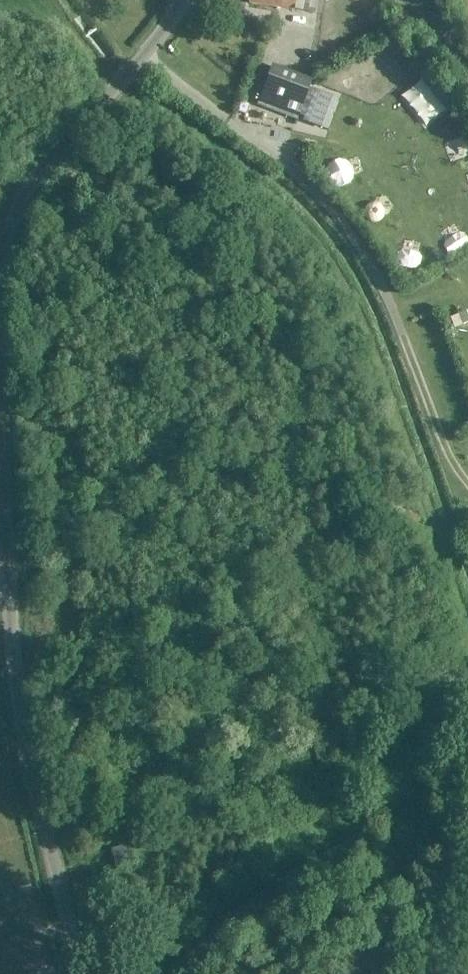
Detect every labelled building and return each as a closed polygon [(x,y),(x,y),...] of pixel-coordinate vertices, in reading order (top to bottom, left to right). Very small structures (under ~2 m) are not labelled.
[(250,3),(313,12),(315,0),(250,0),(250,3)] [(387,44),(388,63),(407,62),(406,43),(387,44)] [(353,80),(370,70),(361,54),(344,64),(353,80)] [(271,68),(258,104),(296,118),(309,82),(271,68)] [(428,100),(443,92),(433,73),(418,81),(428,100)] [(315,90),(303,121),(320,128),(332,97),(315,90)] [(467,127),(467,121),(462,108),(445,116),(453,134),(467,127)] [(337,168),(350,184),(366,171),(354,155),(337,168)] [(366,202),(379,219),(395,207),(381,190),(366,202)] [(397,233),(403,250),(420,244),(414,227),(397,233)] [(467,330),(462,309),(445,313),(451,334),(467,330)] [(116,869),(129,866),(125,849),(112,852),(116,869)]
